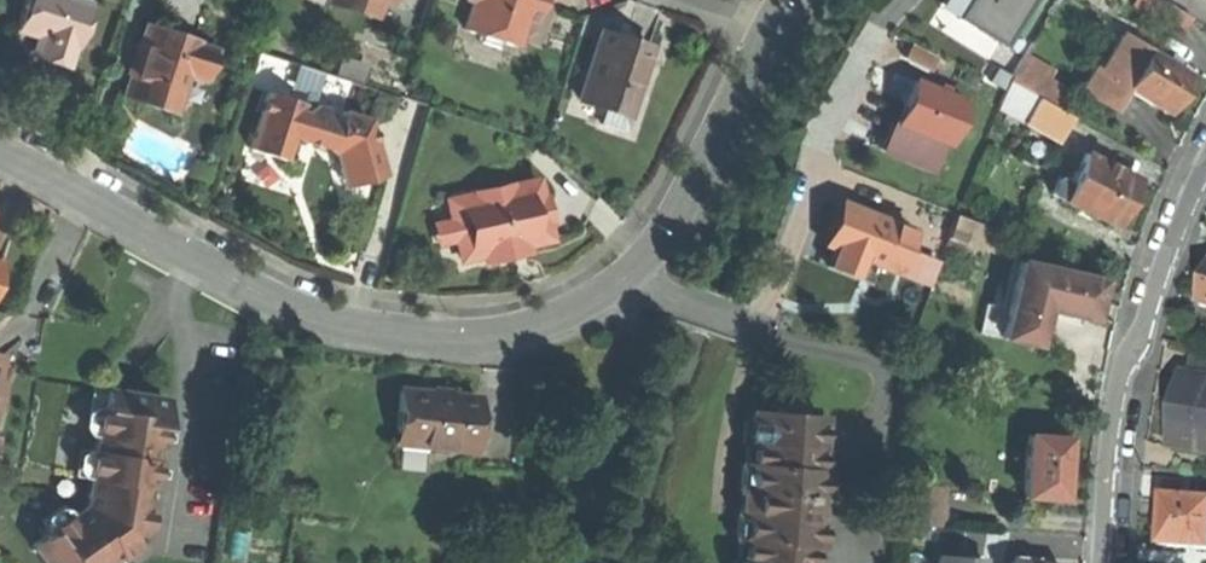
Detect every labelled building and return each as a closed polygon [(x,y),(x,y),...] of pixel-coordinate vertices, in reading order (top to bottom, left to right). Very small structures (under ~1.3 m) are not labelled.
[(77,0),(24,0),(14,30),(35,36),(44,40),(38,59),(64,68),(71,48),(73,48),(87,3),(77,0)] [(375,12),(379,0),(339,0),(375,12)] [(470,2),(461,29),(479,35),(500,42),(518,47),(527,20),(534,23),(541,1),(539,0),(464,0),(470,2)] [(956,18),(967,0),(941,0),(937,7),(956,18)] [(956,18),(1003,47),(1033,0),(967,0),(956,18)] [(1180,35),(1191,18),(1162,0),(1152,0),(1144,13),(1180,35)] [(144,23),(120,97),(146,105),(173,113),(185,74),(195,43),(196,40),(144,23)] [(1112,108),(1124,88),(1148,50),(1121,34),(1098,72),(1093,68),(1081,89),(1112,108)] [(498,48),(500,42),(479,35),(477,42),(498,48)] [(28,56),(38,59),(44,40),(35,36),(31,46),(28,56)] [(903,55),(929,69),(936,56),(910,42),(903,55)] [(211,48),(195,43),(185,74),(201,79),(211,48)] [(1191,76),(1148,50),(1124,88),(1168,114),(1180,93),(1191,76)] [(629,51),(626,59),(637,64),(640,56),(634,54),(629,51)] [(626,59),(610,52),(582,118),(609,129),(612,121),(635,131),(659,73),(637,64),(626,59)] [(1021,53),(1016,64),(1047,81),(1053,71),(1021,53)] [(54,97),(64,68),(38,59),(28,56),(18,86),(54,97)] [(1016,64),(1006,82),(1055,109),(1065,91),(1047,81),(1016,64)] [(903,102),(895,123),(942,141),(946,143),(963,101),(912,80),(903,102)] [(1006,82),(996,102),(1060,136),(1071,117),(1055,109),(1006,82)] [(312,145),(333,152),(339,180),(381,170),(380,167),(368,119),(339,110),(335,122),(328,120),(325,106),(309,101),(300,108),(297,107),(298,103),(266,92),(247,150),(280,161),(288,137),(312,145)] [(631,139),(635,131),(612,121),(609,129),(631,139)] [(878,149),(884,151),(895,123),(889,121),(878,149)] [(942,141),(895,123),(884,151),(931,169),(942,141)] [(1136,181),(1082,157),(1068,187),(1061,202),(1115,227),(1125,204),(1136,181)] [(382,178),(381,170),(339,180),(341,187),(382,178)] [(453,240),(457,260),(481,255),(483,264),(510,258),(508,248),(524,245),(545,240),(532,182),(506,187),(505,183),(471,190),(472,196),(445,202),(449,223),(453,240)] [(1049,197),(1061,202),(1068,187),(1056,182),(1049,197)] [(901,252),(910,229),(839,201),(830,223),(822,244),(831,247),(824,266),(855,278),(862,260),(893,272),(901,252)] [(945,239),(990,253),(997,230),(953,215),(945,239)] [(416,248),(453,240),(449,223),(412,231),(416,248)] [(526,254),(524,245),(508,248),(510,258),(519,256),(526,254)] [(936,266),(901,252),(893,272),(929,285),(936,266)] [(1035,346),(1044,308),(1050,310),(1090,319),(1094,303),(1099,280),(1017,261),(1006,309),(986,304),(979,334),(1035,346)] [(1041,347),(1050,310),(1044,308),(1035,346),(1041,347)] [(1190,375),(1205,379),(1205,354),(1194,350),(1190,375)] [(1170,448),(1205,454),(1205,379),(1190,375),(1183,375),(1177,410),(1170,448)] [(411,379),(379,376),(374,433),(402,436),(403,429),(447,434),(452,384),(411,379)] [(127,533),(128,530),(143,532),(154,461),(162,462),(165,444),(157,443),(164,397),(134,393),(105,388),(102,407),(97,406),(93,434),(97,435),(95,449),(90,448),(86,475),(91,476),(87,504),(71,515),(68,511),(46,528),(49,532),(33,544),(47,562),(122,562),(125,561),(121,556),(136,545),(127,533)] [(751,412),(751,419),(743,419),(741,442),(748,443),(747,464),(740,463),(737,490),(740,490),(739,501),(738,512),(736,512),(734,539),(741,539),(739,560),(732,560),(732,562),(808,562),(809,545),(816,546),(819,519),(811,518),(813,496),(820,497),(822,470),(815,469),(819,418),(796,416),(796,409),(775,408),(775,414),(751,412)] [(1064,438),(1025,436),(1021,496),(1060,499),(1062,468),(1064,438)] [(902,526),(939,528),(941,490),(904,488),(902,526)] [(1164,497),(1163,521),(1161,545),(1205,548),(1205,500),(1164,497)]
